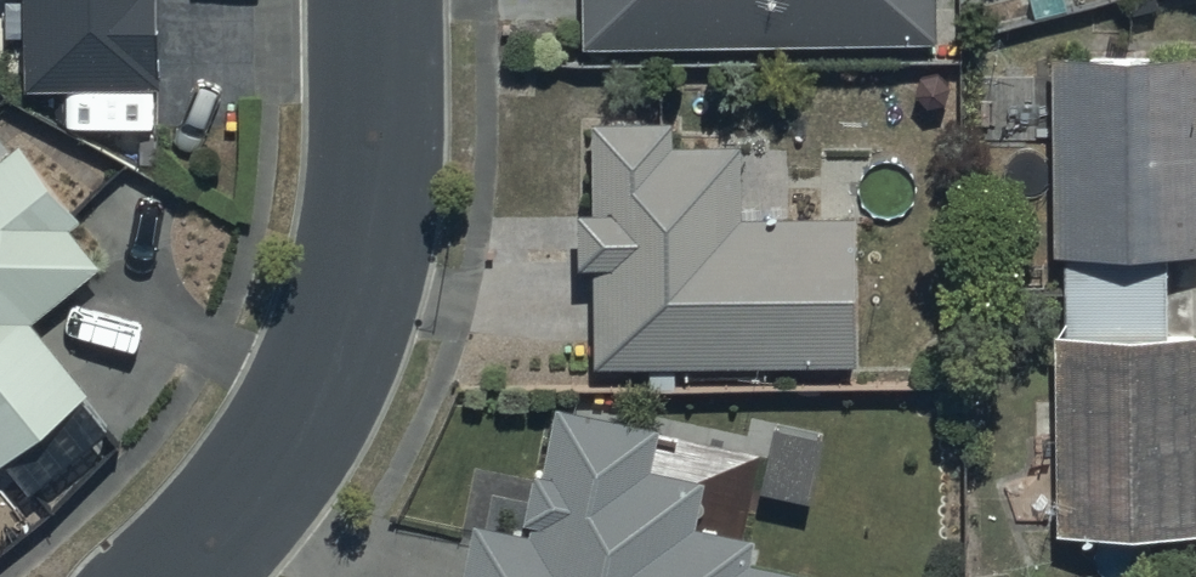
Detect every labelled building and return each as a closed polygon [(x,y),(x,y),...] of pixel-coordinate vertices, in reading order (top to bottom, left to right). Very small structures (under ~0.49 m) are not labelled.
[(24,78),(154,77),(153,0),(23,0),(24,78)] [(579,31),(932,29),(931,0),(579,0),(579,31)] [(1163,233),(1195,233),(1195,36),(1044,38),(1047,235),(1061,235),(1061,313),(1049,313),(1049,517),(1195,517),(1195,313),(1164,313),(1163,233)] [(852,350),(850,199),(733,200),(732,129),(666,130),(666,106),(589,107),(590,188),(573,188),(574,247),(585,246),(586,354),(852,350)] [(97,248),(69,212),(79,204),(17,125),(0,138),(0,541),(52,500),(5,441),(87,376),(32,305),(97,248)] [(449,576),(802,576),(806,559),(743,544),(749,519),(692,506),(702,464),(645,451),(654,412),(553,389),(538,454),(528,452),(516,502),(528,504),(525,518),(466,504),(449,576)]
